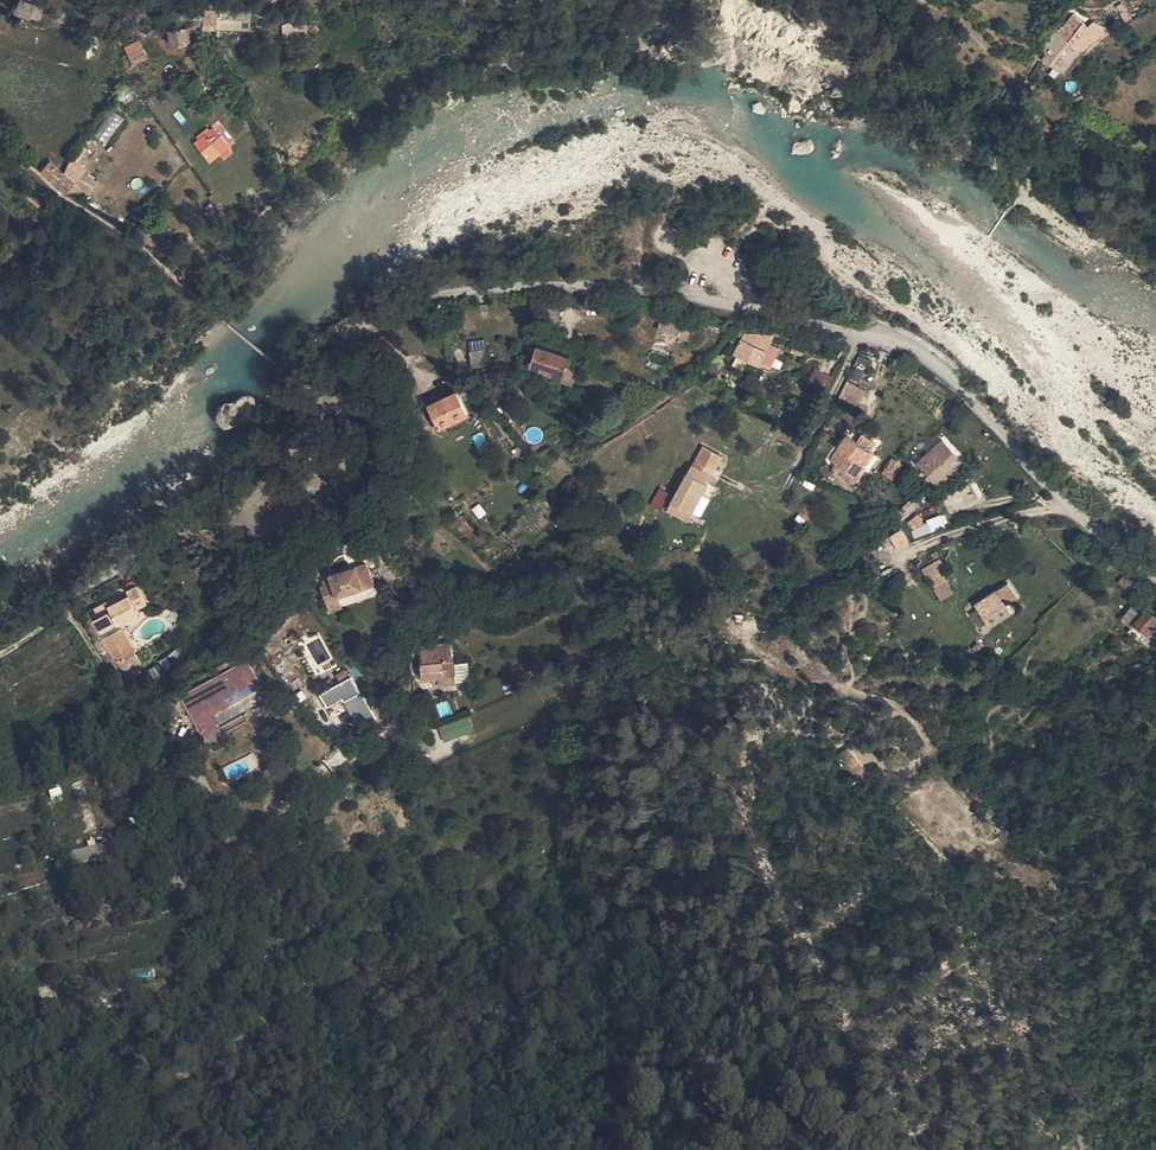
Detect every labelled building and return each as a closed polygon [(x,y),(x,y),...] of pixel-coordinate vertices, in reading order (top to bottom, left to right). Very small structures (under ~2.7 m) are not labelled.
[(38,8),(25,1),(24,0),(18,12),(33,21),(40,10),(38,8)] [(25,1),(38,8),(42,0),(26,0),(25,1)] [(1126,22),(1133,19),(1119,3),(1115,8),(1126,22)] [(82,5),(84,16),(91,15),(89,4),(82,5)] [(1051,28),(1050,31),(1057,37),(1072,19),(1074,15),(1066,9),(1063,11),(1059,15),(1056,18),(1054,22),(1052,26),(1051,28)] [(45,13),(40,10),(33,21),(39,24),(45,13)] [(204,32),(204,33),(218,33),(219,19),(205,18),(204,32)] [(1086,31),(1072,19),(1057,37),(1072,49),(1078,41),(1086,31)] [(295,35),(292,24),(281,26),(283,37),(295,35)] [(1096,31),(1091,36),(1098,43),(1109,32),(1103,27),(1102,28),(1097,24),(1093,29),(1096,31)] [(1053,42),(1057,37),(1050,31),(1042,48),(1048,52),(1055,43),(1053,42)] [(171,36),(173,50),(192,49),(190,35),(171,36)] [(1094,46),(1098,43),(1091,36),(1087,36),(1075,51),(1078,54),(1090,44),(1094,46)] [(1053,42),(1055,43),(1048,52),(1052,55),(1054,52),(1063,60),(1072,49),(1057,37),(1053,42)] [(139,43),(126,50),(131,59),(144,50),(139,43)] [(135,65),(148,58),(144,50),(131,59),(135,65)] [(113,130),(121,119),(113,113),(105,123),(113,130)] [(227,149),(214,132),(210,135),(208,133),(201,138),(203,141),(195,146),(208,163),(219,155),(221,157),(226,153),(225,150),(227,149)] [(86,173),(72,161),(64,175),(75,185),(86,173)] [(63,174),(50,163),(42,172),(55,183),(63,174)] [(75,185),(64,175),(63,174),(55,183),(66,194),(75,185)] [(219,222),(208,207),(205,209),(207,212),(202,215),(211,228),(219,222)] [(733,357),(761,368),(763,365),(773,370),(782,351),(772,346),(772,336),(743,335),(733,357)] [(467,345),(471,369),(485,366),(481,343),(467,345)] [(569,363),(538,352),(532,372),(563,382),(566,371),(569,363)] [(857,357),(851,378),(862,381),(867,359),(857,357)] [(812,369),(807,387),(828,392),(832,374),(812,369)] [(566,371),(563,382),(574,385),(577,375),(566,371)] [(839,398),(858,407),(865,391),(847,381),(839,398)] [(455,392),(425,407),(437,433),(468,418),(455,392)] [(786,410),(795,415),(802,404),(793,399),(786,410)] [(865,471),(862,469),(873,452),(878,444),(863,435),(858,443),(852,438),(837,466),(841,469),(849,455),(856,459),(849,474),(859,481),(865,471)] [(852,438),(849,436),(831,462),(837,466),(852,438)] [(956,457),(940,441),(915,464),(936,486),(953,471),(948,464),(956,457)] [(702,447),(672,505),(692,516),(708,485),(714,475),(725,457),(702,447)] [(876,455),(873,452),(862,469),(865,471),(876,455)] [(841,469),(849,474),(856,459),(849,455),(841,469)] [(882,470),(890,476),(899,462),(890,456),(882,470)] [(660,510),(667,492),(658,488),(650,506),(660,510)] [(909,492),(893,506),(899,516),(916,500),(909,492)] [(480,503),(471,508),(478,519),(486,514),(480,503)] [(566,505),(558,518),(561,519),(569,525),(578,513),(566,505)] [(451,514),(479,545),(485,540),(488,537),(461,508),(451,514)] [(905,516),(912,523),(919,516),(913,510),(905,516)] [(913,530),(929,525),(927,519),(911,525),(913,530)] [(896,550),(908,544),(902,530),(890,536),(896,550)] [(934,560),(932,556),(919,565),(921,568),(934,560)] [(934,560),(921,568),(931,583),(943,575),(934,560)] [(340,601),(376,588),(368,564),(333,577),(336,584),(323,589),(333,615),(344,611),(340,601)] [(1125,572),(1118,579),(1127,588),(1134,581),(1125,572)] [(951,587),(943,575),(931,583),(938,595),(951,587)] [(1009,605),(1004,597),(1017,589),(1007,575),(973,598),(988,619),(1009,605)] [(138,611),(136,607),(145,602),(135,583),(126,588),(129,593),(114,601),(108,604),(106,599),(87,610),(97,629),(115,619),(117,623),(138,611)] [(111,596),(106,599),(108,604),(114,601),(111,596)] [(1136,618),(1144,608),(1131,601),(1125,613),(1136,618)] [(1147,603),(1144,608),(1136,618),(1131,625),(1143,635),(1155,616),(1155,609),(1147,603)] [(117,623),(115,619),(97,629),(100,633),(117,623)] [(103,639),(116,661),(132,651),(120,629),(103,639)] [(958,653),(964,659),(973,651),(967,644),(958,653)] [(440,676),(435,676),(436,681),(436,686),(452,683),(447,652),(416,650),(417,665),(438,662),(440,676)] [(417,665),(419,679),(435,676),(440,676),(438,662),(417,665)] [(262,693),(246,665),(179,702),(206,748),(222,740),(213,719),(262,693)] [(402,705),(412,704),(412,680),(402,681),(402,705)] [(343,703),(346,707),(357,700),(353,693),(358,690),(352,681),(320,699),(328,712),(343,703)] [(348,710),(346,707),(343,703),(328,712),(332,719),(348,710)] [(413,724),(412,704),(402,705),(402,721),(402,724),(413,724)] [(838,755),(855,777),(864,771),(847,748),(838,755)] [(101,845),(69,852),(72,869),(105,861),(101,845)]
